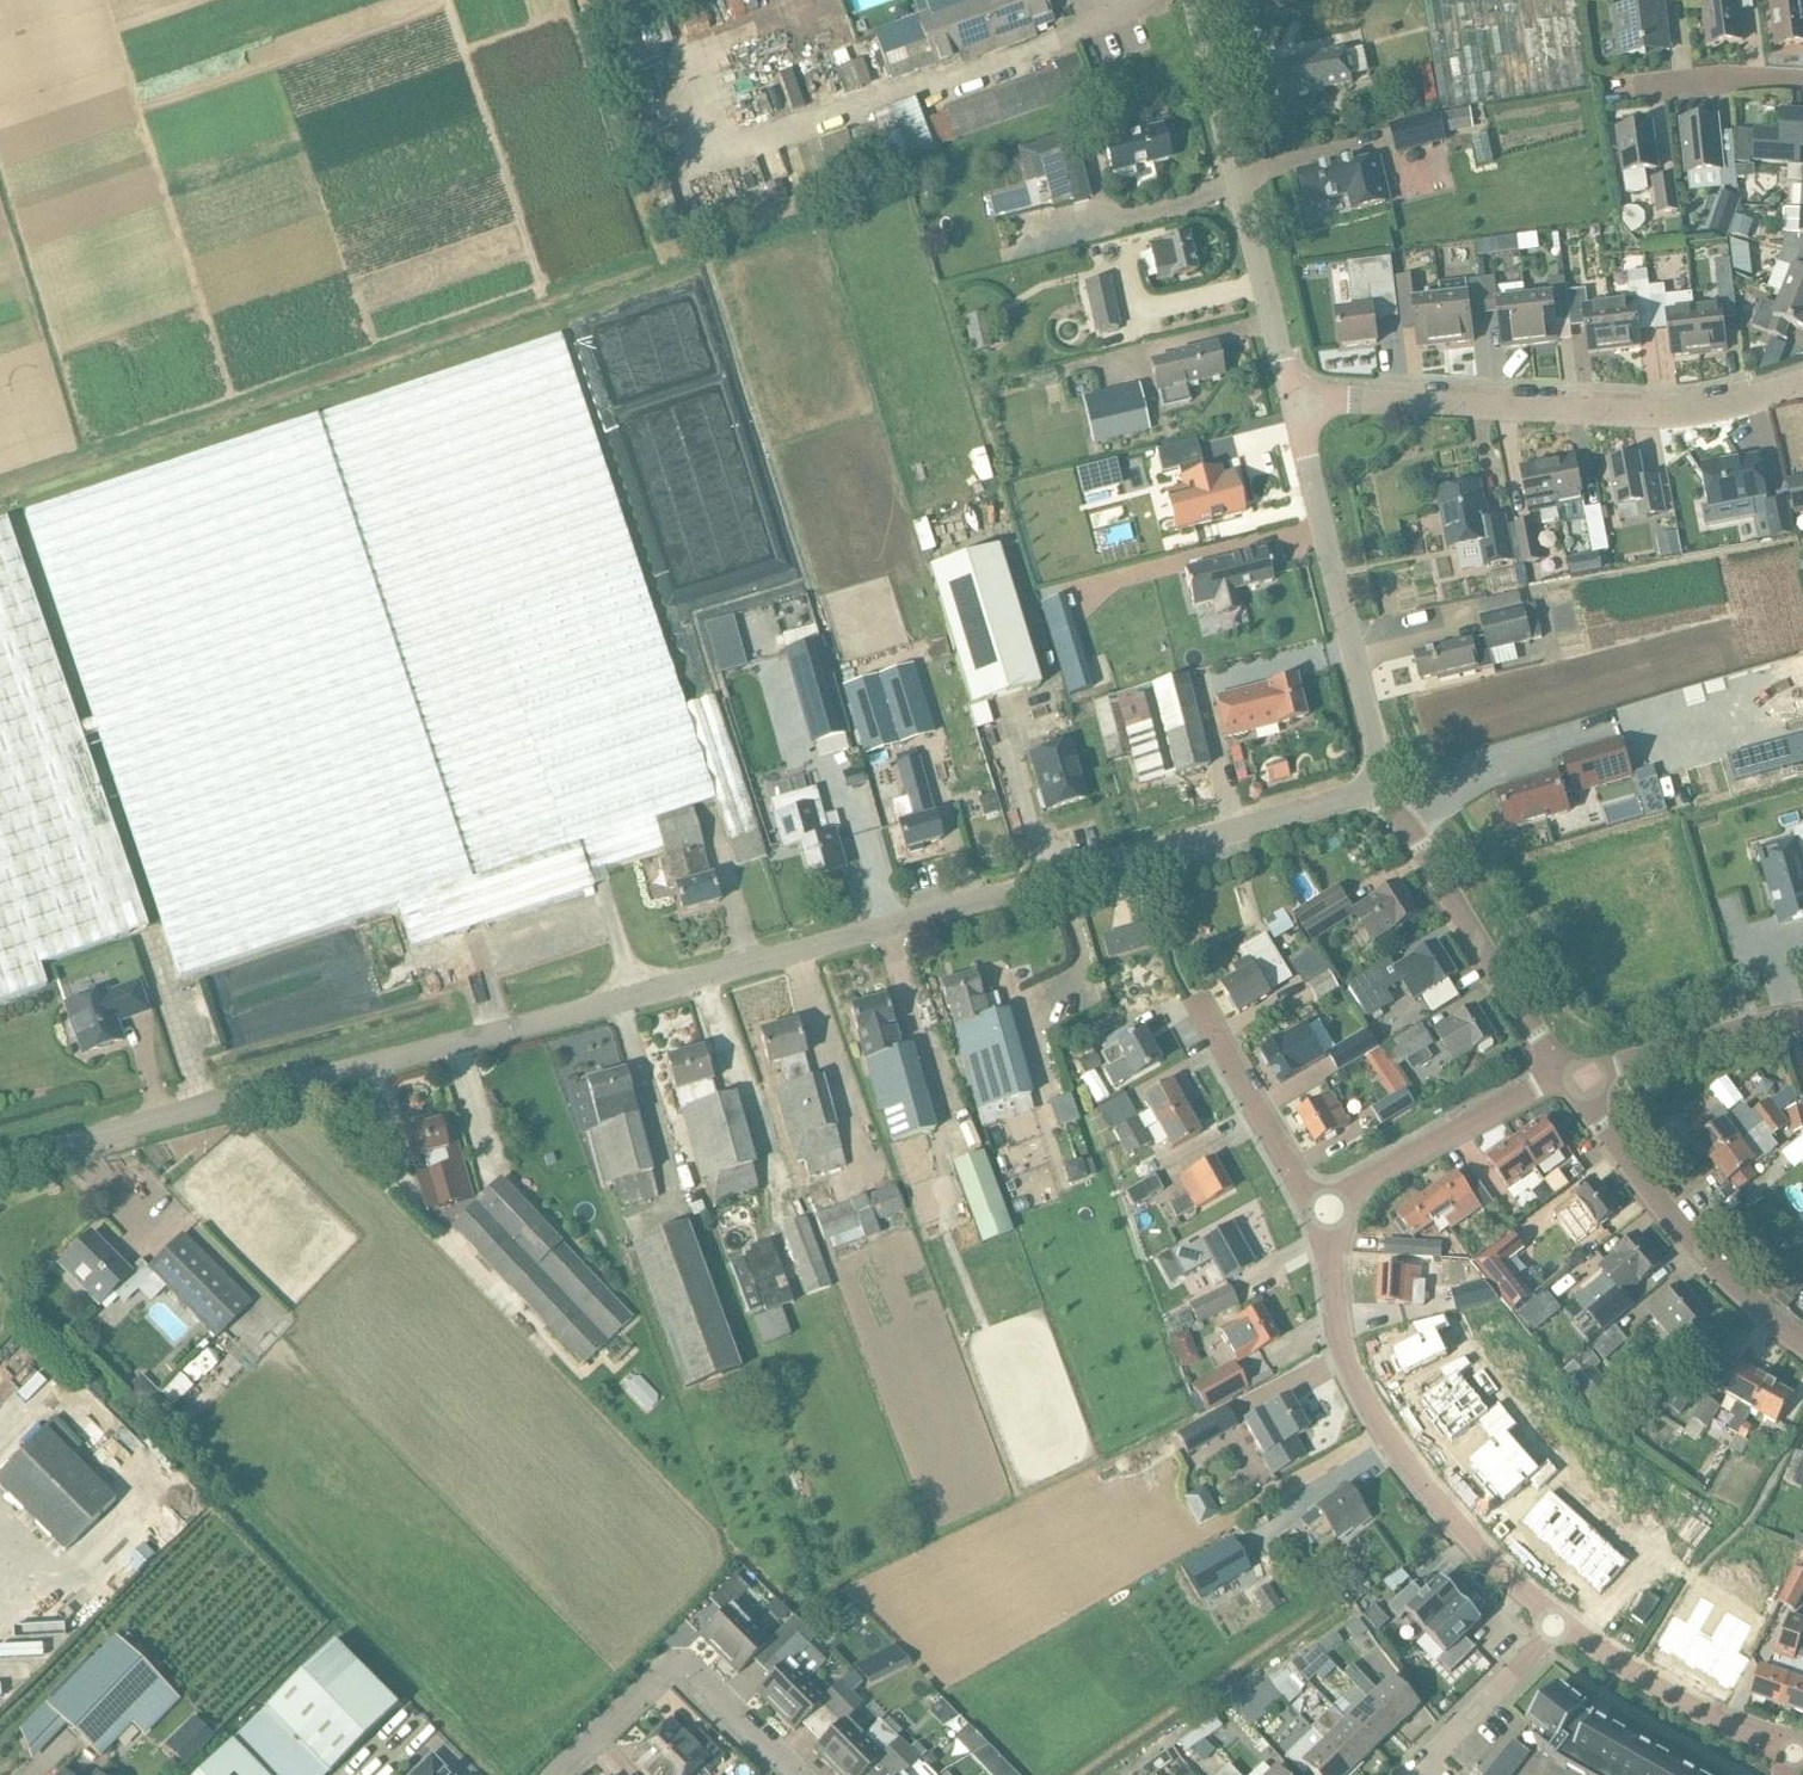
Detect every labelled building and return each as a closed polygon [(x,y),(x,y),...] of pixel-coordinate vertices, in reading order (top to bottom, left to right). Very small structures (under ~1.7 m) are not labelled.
[(1053,25),(1044,0),(925,0),(914,5),(917,16),(873,32),(891,83),(935,67),(960,58),(963,66),(1035,39),(1033,32),(1053,25)] [(1442,112),(1593,89),(1580,0),(1424,0),(1442,112)] [(1710,46),(1743,42),(1740,12),(1753,10),(1752,0),(1698,0),(1698,1),(1704,0),(1710,46)] [(1772,1),(1778,47),(1802,44),(1802,0),(1781,0),(1772,1)] [(1670,51),(1664,5),(1614,11),(1620,58),(1670,51)] [(1281,100),(1353,84),(1346,51),(1274,67),(1281,100)] [(811,189),(1092,92),(1078,53),(1053,62),(1055,70),(926,114),(920,97),(871,114),(875,124),(847,134),(846,132),(795,149),(796,151),(787,154),(796,181),(807,177),(811,189)] [(828,84),(833,99),(871,85),(862,61),(838,69),(838,70),(833,72),(836,81),(828,84)] [(791,71),(779,75),(792,113),(805,108),(791,71)] [(1397,154),(1445,141),(1438,114),(1390,126),(1397,154)] [(1789,163),(1790,149),(1802,149),(1802,115),(1784,114),(1783,134),(1757,132),(1756,161),(1789,163)] [(1720,172),(1721,188),(1738,187),(1735,158),(1722,159),(1717,119),(1683,123),(1689,176),(1720,172)] [(1619,131),(1628,193),(1650,190),(1647,172),(1659,170),(1652,127),(1619,131)] [(1106,145),(1115,182),(1136,177),(1134,168),(1170,159),(1162,130),(1125,140),(1106,145)] [(1073,132),(1034,142),(1044,179),(1052,212),(1090,202),(1073,132)] [(1350,196),(1354,212),(1390,203),(1380,161),(1360,166),(1358,159),(1299,174),(1308,207),(1350,196)] [(1787,167),(1786,183),(1802,183),(1802,167),(1787,167)] [(1680,213),(1675,177),(1653,179),(1657,216),(1680,213)] [(1721,193),(1708,231),(1728,238),(1741,200),(1721,193)] [(1802,210),(1786,210),(1783,250),(1802,255),(1802,210)] [(1751,234),(1754,220),(1737,217),(1735,231),(1751,234)] [(1188,237),(1149,246),(1158,282),(1197,273),(1188,237)] [(1476,243),(1478,259),(1520,254),(1518,238),(1476,243)] [(1734,272),(1753,279),(1749,245),(1730,238),(1734,272)] [(1802,302),(1802,255),(1783,250),(1778,263),(1794,269),(1784,294),(1802,302)] [(1694,309),(1700,355),(1727,352),(1723,320),(1737,318),(1730,259),(1715,261),(1720,306),(1695,309),(1694,309)] [(1417,329),(1420,349),(1447,345),(1441,300),(1414,303),(1411,276),(1395,278),(1401,331),(1417,329)] [(1504,349),(1531,346),(1525,300),(1524,286),(1497,290),(1495,277),(1481,278),(1485,315),(1500,314),(1504,349)] [(1525,300),(1531,346),(1558,343),(1555,323),(1569,321),(1570,321),(1567,293),(1565,277),(1550,279),(1552,297),(1525,300)] [(1466,281),(1439,285),(1447,345),(1474,342),(1471,317),(1485,315),(1481,278),(1466,280),(1466,281)] [(1337,313),(1342,349),(1378,344),(1375,321),(1398,318),(1394,283),(1369,286),(1371,309),(1337,313)] [(1610,305),(1615,351),(1641,348),(1638,320),(1653,318),(1654,317),(1650,288),(1649,288),(1649,283),(1628,285),(1630,302),(1610,305)] [(1669,329),(1673,358),(1700,355),(1694,309),(1695,309),(1693,294),(1667,297),(1665,286),(1650,288),(1654,317),(1653,318),(1655,331),(1669,329)] [(1586,326),(1590,354),(1615,351),(1610,305),(1589,307),(1587,291),(1567,293),(1570,321),(1569,321),(1570,328),(1586,326)] [(1113,294),(1087,299),(1095,333),(1120,328),(1113,294)] [(1785,341),(1791,326),(1802,331),(1802,302),(1784,294),(1778,308),(1762,301),(1753,327),(1769,334),(1785,341)] [(967,317),(976,352),(997,347),(988,311),(967,317)] [(26,513),(181,978),(399,906),(413,949),(594,889),(589,874),(664,849),(665,855),(658,857),(667,892),(677,889),(683,913),(719,903),(712,878),(711,878),(704,853),(705,853),(704,848),(692,808),(716,800),(729,842),(737,865),(767,856),(760,832),(715,697),(685,707),(561,335),(26,513)] [(1152,365),(1163,410),(1190,403),(1186,386),(1222,377),(1215,347),(1177,356),(1178,359),(1152,365)] [(1092,444),(1150,430),(1138,384),(1081,399),(1092,444)] [(975,465),(992,460),(986,436),(969,441),(975,465)] [(1177,498),(1185,530),(1244,514),(1234,477),(1219,481),(1217,468),(1205,472),(1197,441),(1164,449),(1170,472),(1177,471),(1180,485),(1183,496),(1177,498)] [(1557,509),(1558,509),(1584,504),(1575,458),(1548,463),(1557,509)] [(1638,504),(1640,518),(1665,513),(1660,484),(1645,487),(1640,458),(1609,463),(1618,508),(1638,504)] [(1703,467),(1711,508),(1766,497),(1758,459),(1725,465),(1724,463),(1703,467)] [(1541,512),(1543,523),(1560,520),(1558,509),(1557,509),(1548,463),(1521,468),(1530,514),(1541,512)] [(1082,471),(1020,485),(1030,530),(1092,515),(1082,471)] [(1789,482),(1796,514),(1802,513),(1802,478),(1789,482)] [(1505,519),(1487,523),(1480,486),(1439,494),(1449,549),(1482,543),(1486,566),(1513,561),(1505,519)] [(1764,504),(1771,540),(1793,536),(1787,500),(1764,504)] [(1585,511),(1593,553),(1609,550),(1601,508),(1585,511)] [(926,552),(942,548),(934,519),(918,523),(926,552)] [(1518,547),(1522,566),(1541,563),(1532,519),(1514,523),(1515,528),(1518,547)] [(47,986),(40,966),(149,928),(8,520),(0,522),(0,1002),(47,986)] [(1668,557),(1686,552),(1680,530),(1662,534),(1668,557)] [(1040,688),(999,550),(929,571),(971,710),(1040,688)] [(1228,562),(1185,572),(1192,606),(1214,601),(1218,615),(1241,610),(1237,591),(1273,582),(1266,553),(1228,562)] [(1586,556),(1568,560),(1572,577),(1603,571),(1601,563),(1587,566),(1586,556)] [(1514,568),(1514,572),(1517,588),(1518,589),(1527,587),(1522,566),(1514,568)] [(1422,681),(1440,677),(1441,682),(1495,669),(1491,653),(1533,642),(1532,640),(1542,638),(1535,604),(1522,607),(1519,593),(1477,603),(1484,638),(1472,641),(1416,654),(1422,681)] [(704,624),(705,628),(718,674),(747,666),(734,619),(733,616),(704,624)] [(1068,696),(1091,689),(1071,624),(1049,630),(1068,696)] [(784,650),(810,745),(849,734),(823,639),(784,650)] [(882,677),(843,689),(864,755),(933,733),(912,667),(882,677)] [(1296,679),(1216,699),(1226,739),(1306,719),(1296,679)] [(1131,756),(1139,786),(1175,777),(1175,776),(1211,767),(1190,688),(1187,680),(1092,703),(1108,763),(1131,756)] [(1498,793),(1509,831),(1568,813),(1563,796),(1575,793),(1575,794),(1632,777),(1621,740),(1564,757),(1569,774),(1558,777),(1557,776),(1498,793)] [(1046,809),(1047,812),(1086,800),(1069,745),(1031,757),(1041,793),(1037,794),(1042,810),(1046,809)] [(907,801),(894,804),(900,825),(899,825),(906,851),(909,850),(910,855),(923,851),(922,847),(941,841),(919,760),(897,766),(907,801)] [(859,767),(844,771),(849,786),(863,782),(859,767)] [(1654,815),(1674,809),(1665,777),(1645,782),(1654,815)] [(817,802),(775,813),(785,849),(802,844),(811,877),(844,868),(834,833),(827,835),(817,802)] [(1793,831),(1796,841),(1778,846),(1783,862),(1768,866),(1773,882),(1769,883),(1781,924),(1802,918),(1802,828),(1793,831)] [(1372,943),(1418,914),(1399,884),(1369,902),(1367,908),(1365,910),(1364,910),(1363,913),(1361,915),(1361,917),(1360,919),(1360,921),(1361,924),(1362,927),(1362,928),(1372,943)] [(1302,926),(1311,941),(1355,914),(1346,900),(1302,926)] [(1296,929),(1284,909),(1268,918),(1279,938),(1296,929)] [(1109,960),(1151,948),(1145,928),(1103,940),(1109,960)] [(1437,944),(1394,971),(1413,1002),(1456,975),(1437,944)] [(1263,982),(1281,971),(1273,957),(1255,969),(1249,958),(1234,967),(1239,976),(1222,985),(1231,1001),(1229,1002),(1235,1013),(1238,1011),(1239,1014),(1271,995),(1263,982)] [(940,984),(947,1010),(952,1009),(957,1026),(955,1026),(978,1111),(1031,1097),(1008,1012),(988,1018),(976,975),(940,984)] [(1331,975),(1308,988),(1317,1003),(1340,990),(1331,975)] [(78,1040),(84,1055),(123,1042),(117,1023),(148,1012),(139,984),(107,995),(106,992),(66,1006),(71,1021),(66,1027),(71,1039),(78,1040)] [(882,1110),(892,1143),(935,1131),(931,1119),(911,1046),(898,1050),(892,1025),(893,1025),(885,999),(850,1009),(879,1110),(882,1110)] [(1436,1033),(1455,1063),(1477,1049),(1479,1052),(1483,1054),(1493,1049),(1496,1044),(1492,1039),(1496,1037),(1477,1007),(1436,1033)] [(1382,1047),(1397,1068),(1435,1044),(1422,1022),(1405,1033),(1382,1047)] [(804,1161),(809,1178),(846,1169),(841,1151),(842,1151),(822,1077),(810,1080),(804,1056),(806,1055),(797,1024),(761,1034),(770,1065),(783,1062),(789,1087),(776,1090),(796,1163),(804,1161)] [(1280,1083),(1327,1056),(1308,1025),(1262,1052),(1280,1083)] [(1108,1052),(1101,1056),(1108,1069),(1104,1071),(1113,1087),(1132,1077),(1133,1077),(1159,1062),(1157,1059),(1161,1057),(1154,1044),(1150,1047),(1141,1030),(1136,1033),(1133,1026),(1103,1043),(1108,1052)] [(1339,1072),(1365,1057),(1377,1049),(1367,1032),(1329,1055),(1339,1072)] [(1377,1049),(1365,1057),(1392,1098),(1373,1110),(1382,1126),(1417,1105),(1408,1090),(1409,1089),(1381,1047),(1377,1049)] [(707,1179),(714,1204),(757,1191),(751,1167),(756,1165),(737,1095),(717,1100),(703,1050),(668,1060),(701,1180),(707,1179)] [(614,1183),(621,1211),(658,1201),(651,1173),(652,1173),(637,1118),(628,1120),(623,1102),(632,1099),(625,1072),(587,1083),(594,1111),(599,1128),(591,1130),(606,1185),(614,1183)] [(1115,1132),(1121,1144),(1145,1131),(1144,1129),(1155,1123),(1156,1125),(1184,1109),(1170,1083),(1142,1098),(1149,1111),(1144,1114),(1140,1109),(1135,1112),(1126,1096),(1097,1113),(1109,1135),(1115,1132)] [(1713,1089),(1686,1107),(1697,1122),(1724,1105),(1713,1089)] [(1316,1146),(1350,1125),(1331,1093),(1296,1114),(1316,1146)] [(1062,1124),(1082,1121),(1077,1095),(1058,1099),(1062,1124)] [(1761,1127),(1780,1113),(1770,1100),(1752,1114),(1761,1127)] [(1742,1142),(1760,1128),(1761,1127),(1752,1114),(1745,1106),(1730,1118),(1722,1108),(1709,1117),(1693,1129),(1701,1139),(1697,1142),(1713,1164),(1742,1142)] [(1795,1133),(1802,1131),(1802,1106),(1789,1109),(1795,1133)] [(1171,1151),(1199,1136),(1184,1109),(1156,1125),(1171,1151)] [(1761,1127),(1760,1128),(1768,1138),(1788,1122),(1780,1113),(1761,1127)] [(1517,1140),(1537,1168),(1565,1148),(1560,1142),(1563,1140),(1552,1125),(1550,1127),(1545,1120),(1517,1140)] [(443,1133),(441,1123),(423,1128),(422,1125),(411,1128),(412,1131),(407,1132),(414,1160),(424,1157),(438,1208),(471,1199),(453,1130),(443,1133)] [(1742,1142),(1713,1164),(1729,1184),(1733,1181),(1741,1192),(1757,1179),(1749,1169),(1757,1163),(1776,1148),(1768,1138),(1760,1128),(1742,1142)] [(1145,1131),(1121,1144),(1128,1157),(1152,1144),(1145,1131)] [(1488,1160),(1508,1188),(1537,1168),(1517,1140),(1510,1145),(1508,1142),(1493,1153),(1495,1155),(1488,1160)] [(975,1225),(983,1247),(1014,1234),(1005,1213),(983,1152),(952,1164),(975,1225)] [(1169,1205),(1178,1220),(1194,1211),(1195,1213),(1231,1192),(1213,1160),(1177,1180),(1185,1196),(1169,1205)] [(1571,1173),(1575,1179),(1582,1174),(1578,1168),(1571,1173)] [(1429,1194),(1454,1231),(1481,1210),(1484,1213),(1495,1205),(1475,1176),(1465,1183),(1458,1173),(1429,1194)] [(1134,1208),(1162,1192),(1153,1177),(1125,1193),(1134,1208)] [(583,1366),(632,1320),(502,1181),(453,1227),(583,1366)] [(1599,1182),(1556,1213),(1578,1243),(1621,1211),(1599,1182)] [(823,1242),(829,1240),(833,1251),(880,1234),(876,1223),(904,1212),(893,1186),(814,1217),(823,1242)] [(1429,1194),(1398,1215),(1402,1221),(1398,1224),(1407,1236),(1411,1233),(1414,1238),(1435,1224),(1442,1235),(1452,1228),(1429,1194)] [(782,1227),(807,1297),(832,1288),(807,1218),(782,1227)] [(631,1244),(685,1391),(742,1371),(687,1223),(631,1244)] [(1206,1273),(1215,1289),(1254,1266),(1230,1224),(1200,1242),(1188,1249),(1198,1268),(1211,1261),(1215,1268),(1206,1273)] [(154,1276),(216,1340),(252,1303),(183,1234),(148,1269),(141,1261),(130,1272),(91,1234),(59,1266),(99,1306),(114,1291),(125,1304),(154,1276)] [(1514,1311),(1531,1297),(1505,1264),(1523,1250),(1512,1235),(1476,1263),(1514,1311)] [(1634,1308),(1625,1297),(1663,1263),(1639,1236),(1600,1271),(1604,1275),(1577,1298),(1605,1332),(1634,1308)] [(1433,1259),(1441,1259),(1442,1243),(1404,1240),(1403,1257),(1433,1259)] [(1462,1261),(1441,1259),(1433,1259),(1432,1280),(1461,1282),(1462,1261)] [(1378,1305),(1424,1308),(1426,1282),(1420,1282),(1421,1271),(1380,1268),(1378,1305)] [(1674,1341),(1685,1353),(1711,1331),(1700,1319),(1706,1314),(1682,1286),(1651,1313),(1674,1341)] [(1198,1326),(1238,1306),(1229,1287),(1188,1306),(1198,1326)] [(1553,1291),(1526,1315),(1537,1328),(1564,1304),(1553,1291)] [(757,1317),(766,1345),(798,1335),(789,1307),(757,1317)] [(1265,1312),(1261,1312),(1259,1309),(1225,1328),(1218,1332),(1237,1364),(1244,1360),(1277,1340),(1267,1323),(1269,1320),(1265,1312)] [(1395,1357),(1391,1360),(1399,1376),(1404,1374),(1406,1378),(1449,1356),(1439,1336),(1448,1331),(1441,1318),(1416,1324),(1423,1339),(1394,1354),(1395,1357)] [(1602,1338),(1614,1354),(1627,1342),(1614,1327),(1602,1338)] [(1195,1332),(1178,1337),(1187,1367),(1204,1362),(1195,1332)] [(1614,1354),(1602,1338),(1591,1348),(1604,1362),(1614,1354)] [(1564,1370),(1593,1407),(1613,1391),(1595,1369),(1602,1364),(1591,1351),(1583,1357),(1582,1356),(1564,1370)] [(1446,1381),(1420,1401),(1425,1409),(1421,1411),(1432,1425),(1474,1394),(1461,1376),(1469,1370),(1463,1360),(1439,1372),(1446,1381)] [(1232,1363),(1190,1386),(1204,1414),(1247,1391),(1232,1363)] [(1737,1436),(1738,1437),(1746,1423),(1745,1423),(1751,1412),(1752,1412),(1769,1381),(1744,1367),(1727,1398),(1737,1404),(1730,1417),(1735,1420),(1728,1432),(1737,1436)] [(1256,1378),(1260,1384),(1273,1377),(1269,1371),(1256,1378)] [(1769,1381),(1752,1412),(1777,1426),(1794,1395),(1769,1381)] [(1682,1416),(1697,1394),(1684,1385),(1669,1407),(1682,1416)] [(1291,1393),(1245,1420),(1265,1456),(1262,1457),(1273,1476),(1308,1456),(1299,1441),(1313,1433),(1309,1425),(1313,1423),(1306,1411),(1302,1413),(1291,1393)] [(1474,1394),(1432,1425),(1443,1440),(1447,1438),(1453,1444),(1479,1425),(1485,1434),(1485,1435),(1506,1418),(1496,1406),(1488,1412),(1474,1394)] [(1708,1430),(1722,1408),(1706,1399),(1693,1420),(1708,1430)] [(1177,1435),(1189,1456),(1237,1428),(1225,1408),(1177,1435)] [(83,1444),(57,1418),(0,1476),(0,1489),(64,1553),(117,1500),(72,1455),(83,1444)] [(1494,1443),(1469,1466),(1475,1472),(1471,1475),(1484,1489),(1523,1454),(1508,1437),(1516,1430),(1506,1418),(1485,1435),(1494,1443)] [(1729,1451),(1743,1458),(1750,1443),(1746,1440),(1752,1427),(1746,1423),(1738,1437),(1737,1436),(1729,1451)] [(1802,1489),(1802,1455),(1796,1452),(1784,1482),(1802,1490),(1802,1489)] [(1523,1454),(1484,1489),(1495,1503),(1499,1500),(1505,1507),(1530,1484),(1538,1494),(1557,1475),(1546,1463),(1538,1471),(1523,1454)] [(1599,1463),(1589,1474),(1597,1481),(1607,1470),(1599,1463)] [(1607,1470),(1597,1481),(1605,1488),(1615,1477),(1607,1470)] [(1204,1523),(1224,1512),(1209,1486),(1190,1496),(1204,1523)] [(1554,1487),(1522,1524),(1543,1542),(1575,1506),(1554,1487)] [(1300,1522),(1316,1544),(1332,1533),(1337,1540),(1352,1529),(1353,1531),(1369,1520),(1346,1488),(1311,1513),(1294,1490),(1271,1507),(1288,1530),(1300,1522)] [(1639,1498),(1628,1509),(1636,1516),(1646,1505),(1639,1498)] [(1646,1505),(1636,1516),(1644,1523),(1654,1512),(1646,1505)] [(1575,1506),(1543,1542),(1562,1560),(1594,1523),(1575,1506)] [(1594,1523),(1562,1560),(1581,1577),(1614,1541),(1594,1523)] [(1200,1600),(1250,1572),(1231,1538),(1181,1567),(1200,1600)] [(1614,1541),(1581,1577),(1601,1595),(1634,1559),(1614,1541)] [(1797,1570),(1796,1569),(1778,1604),(1796,1612),(1802,1596),(1802,1573),(1797,1570)] [(700,1638),(719,1657),(752,1625),(733,1606),(750,1591),(735,1575),(710,1600),(724,1615),(700,1638)] [(1408,1614),(1427,1634),(1463,1600),(1443,1579),(1423,1598),(1413,1588),(1416,1584),(1415,1583),(1390,1608),(1402,1621),(1403,1620),(1403,1619),(1408,1614)] [(1271,1587),(1257,1595),(1269,1615),(1283,1607),(1271,1587)] [(1678,1611),(1657,1645),(1683,1660),(1715,1605),(1703,1598),(1692,1618),(1678,1611)] [(1440,1660),(1452,1673),(1478,1648),(1477,1647),(1473,1651),(1463,1641),(1483,1621),(1463,1600),(1427,1634),(1447,1655),(1441,1660),(1441,1659),(1440,1660)] [(1715,1605),(1683,1660),(1710,1676),(1742,1620),(1729,1613),(1718,1633),(1704,1625),(1715,1605)] [(1802,1635),(1802,1618),(1790,1613),(1775,1654),(1779,1656),(1773,1672),(1761,1668),(1751,1696),(1754,1697),(1754,1703),(1764,1706),(1768,1702),(1780,1706),(1802,1641),(1801,1641),(1802,1635)] [(719,1657),(738,1676),(752,1662),(762,1671),(804,1629),(793,1619),(769,1642),(752,1625),(719,1657)] [(1742,1620),(1710,1676),(1737,1691),(1755,1654),(1742,1648),(1754,1627),(1742,1620)] [(1318,1647),(1325,1657),(1343,1645),(1336,1634),(1318,1647)] [(168,1689),(115,1638),(47,1708),(99,1760),(168,1689)] [(1802,1714),(1802,1641),(1780,1706),(1802,1714)] [(397,1708),(334,1644),(265,1712),(328,1774),(330,1774),(397,1708)] [(870,1679),(910,1665),(904,1646),(863,1660),(870,1679)] [(1325,1657),(1318,1647),(1316,1648),(1299,1660),(1306,1670),(1313,1677),(1329,1662),(1326,1658),(1325,1657)] [(757,1695),(776,1714),(808,1682),(789,1663),(757,1695)] [(1368,1701),(1395,1730),(1417,1708),(1390,1680),(1377,1692),(1352,1666),(1342,1675),(1368,1701)] [(1267,1682),(1274,1692),(1293,1679),(1286,1669),(1267,1682)] [(776,1714),(795,1733),(810,1717),(820,1727),(831,1715),(853,1694),(839,1680),(823,1696),(808,1682),(776,1714)] [(1250,1694),(1256,1705),(1274,1692),(1267,1682),(1250,1694)] [(813,1752),(832,1771),(865,1738),(846,1720),(872,1695),(862,1685),(853,1694),(831,1715),(841,1725),(813,1752)] [(1682,1767),(1678,1772),(1668,1766),(1671,1761),(1638,1742),(1635,1748),(1624,1742),(1627,1736),(1594,1717),(1593,1720),(1584,1715),(1589,1709),(1559,1686),(1527,1726),(1546,1741),(1542,1746),(1537,1743),(1536,1745),(1557,1761),(1556,1764),(1568,1771),(1569,1769),(1566,1767),(1571,1760),(1572,1761),(1597,1774),(1696,1774),(1682,1767)] [(947,1700),(935,1711),(948,1724),(959,1712),(947,1700)] [(1346,1722),(1374,1750),(1395,1730),(1368,1701),(1346,1722)] [(194,1717),(164,1746),(185,1768),(215,1739),(194,1717)] [(1197,1731),(1204,1741),(1222,1728),(1215,1718),(1197,1731)] [(976,1721),(958,1736),(973,1753),(958,1766),(965,1774),(1022,1774),(976,1721)] [(1324,1743),(1352,1771),(1374,1750),(1346,1722),(1324,1743)] [(888,1772),(910,1750),(902,1740),(900,1742),(881,1723),(865,1738),(832,1771),(836,1774),(866,1774),(878,1763),(888,1772)] [(684,1774),(692,1774),(700,1768),(707,1774),(708,1774),(725,1758),(704,1737),(694,1747),(671,1724),(652,1743),(684,1774)] [(1312,1774),(1348,1774),(1352,1771),(1324,1743),(1313,1730),(1284,1756),(1302,1774),(1304,1774),(1308,1771),(1312,1774)] [(1214,1751),(1204,1741),(1197,1731),(1179,1744),(1185,1754),(1191,1750),(1202,1763),(1214,1751)] [(1514,1738),(1508,1746),(1525,1759),(1531,1751),(1514,1738)] [(652,1743),(632,1762),(645,1774),(684,1774),(652,1743)] [(232,1745),(201,1774),(262,1774),(232,1745)] [(1508,1746),(1502,1753),(1519,1766),(1525,1759),(1508,1746)] [(888,1772),(887,1772),(890,1774),(933,1774),(910,1750),(888,1772)] [(1153,1774),(1155,1774),(1172,1763),(1165,1753),(1147,1766),(1153,1774)] [(1502,1753),(1497,1760),(1514,1773),(1519,1766),(1502,1753)] [(1491,1767),(1500,1774),(1512,1774),(1514,1773),(1497,1760),(1491,1767)] [(431,1762),(418,1774),(444,1774),(431,1762)] [(1147,1766),(1134,1774),(1153,1774),(1147,1766)]
